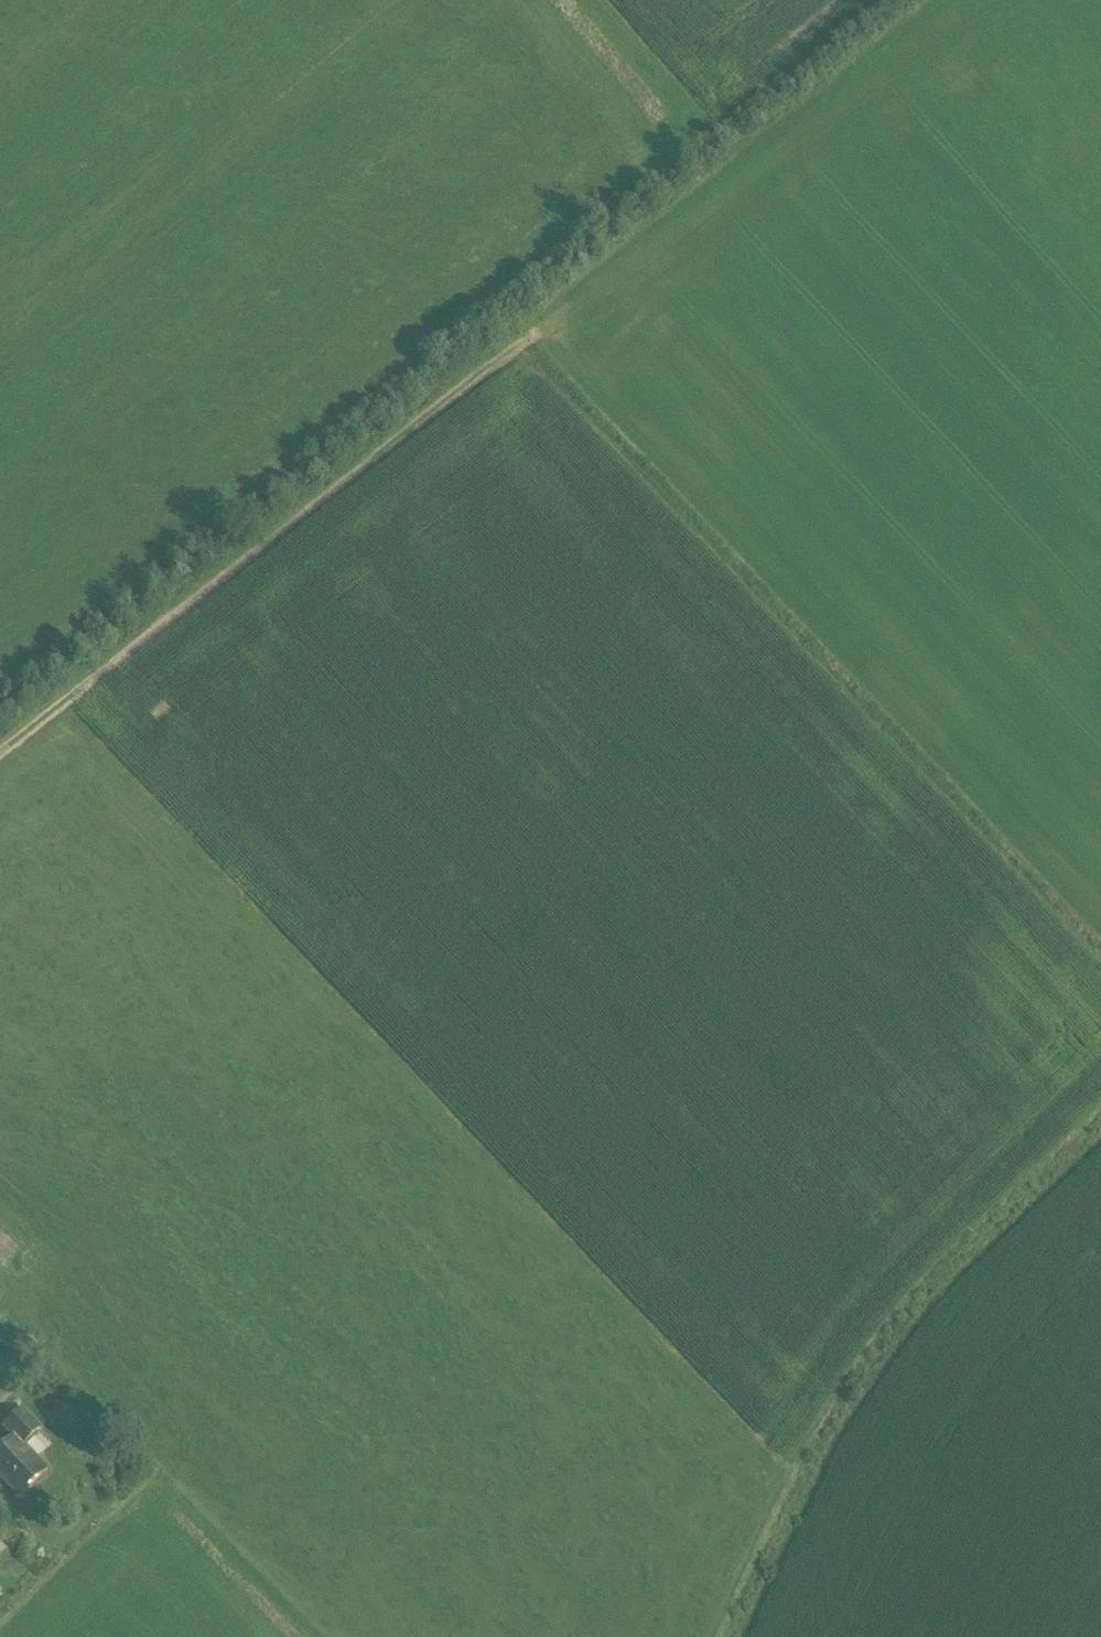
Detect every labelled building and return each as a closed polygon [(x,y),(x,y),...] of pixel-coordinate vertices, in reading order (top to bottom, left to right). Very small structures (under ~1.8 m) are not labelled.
[(49,1469),(26,1445),(43,1428),(23,1407),(2,1427),(13,1439),(0,1452),(0,1472),(9,1480),(7,1482),(20,1497),(49,1469)]
